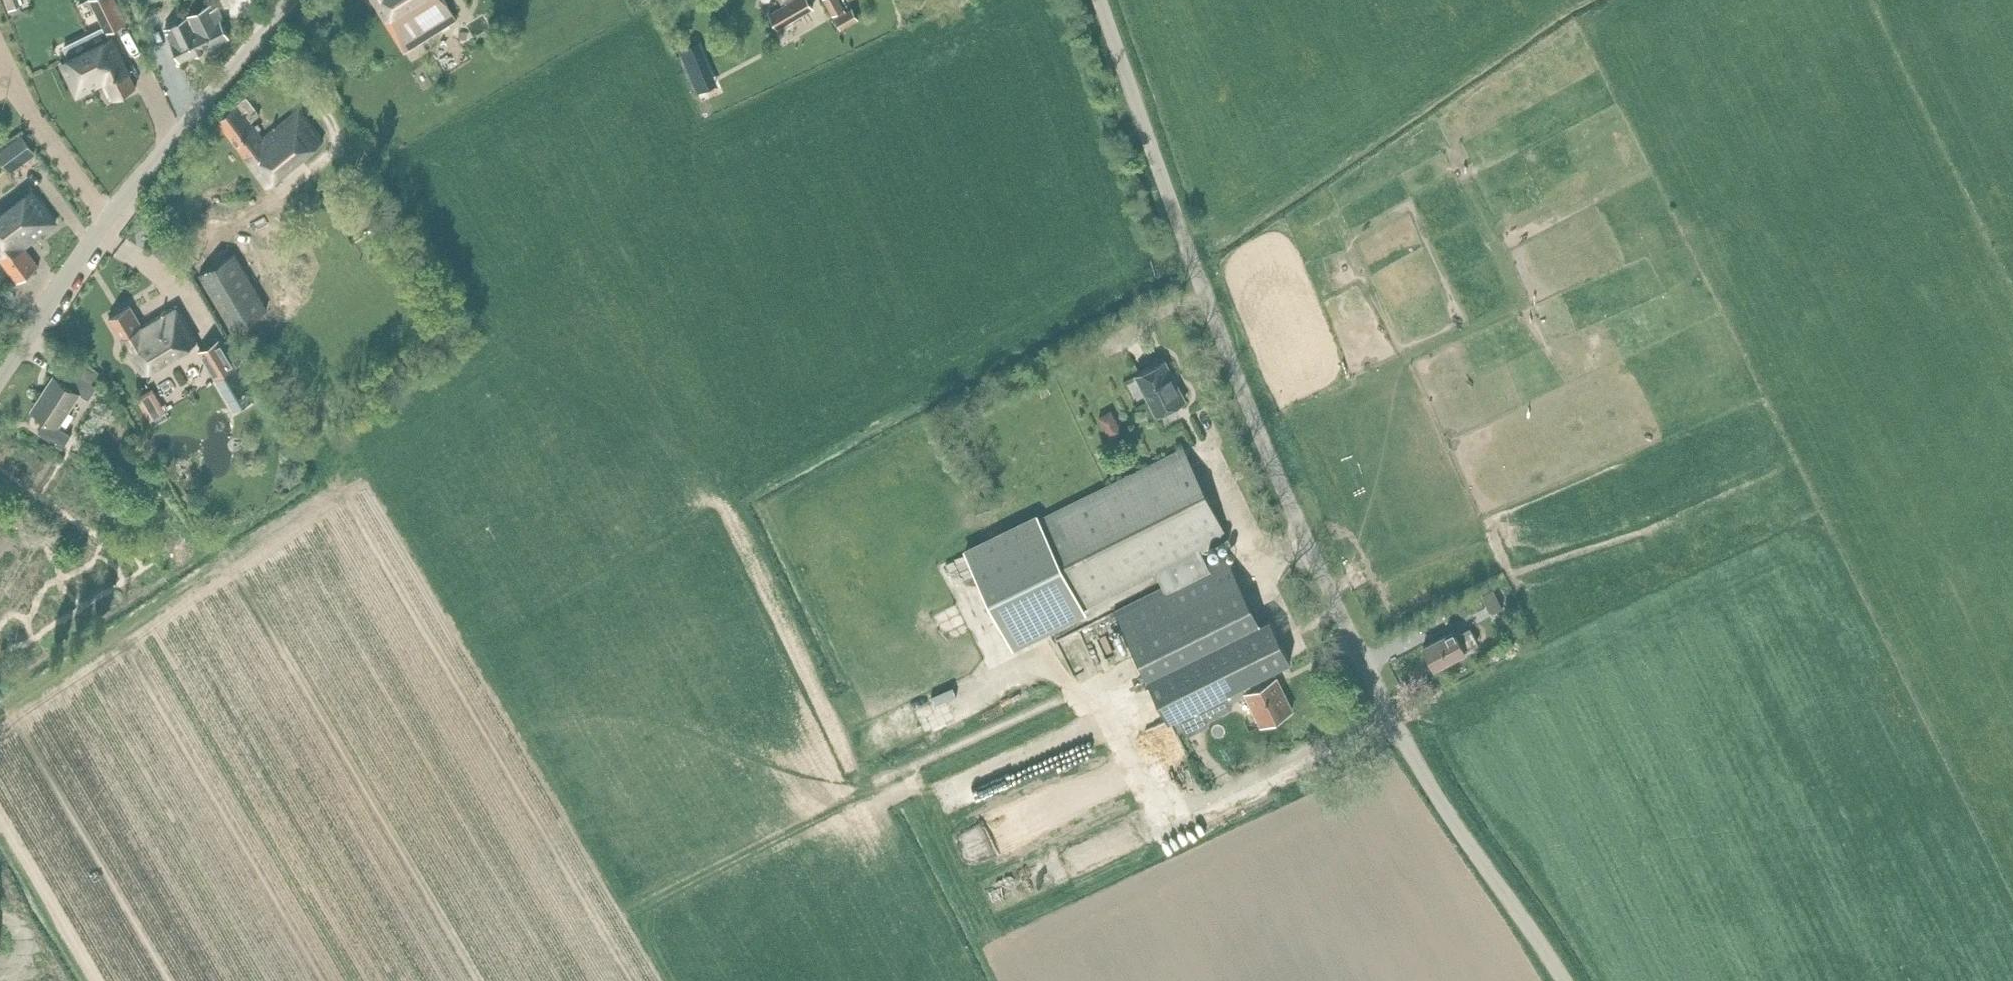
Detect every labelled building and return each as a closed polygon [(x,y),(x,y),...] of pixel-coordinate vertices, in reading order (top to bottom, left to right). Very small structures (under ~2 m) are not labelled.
[(106,32),(126,22),(116,0),(90,0),(106,32)] [(405,52),(458,19),(446,0),(372,0),(405,52)] [(782,1),(784,4),(768,13),(779,29),(815,8),(810,0),(781,0),(782,1)] [(841,30),(859,19),(852,7),(847,10),(841,0),(824,0),(841,30)] [(229,37),(220,20),(222,18),(217,8),(213,11),(211,6),(188,17),(204,50),(229,37)] [(180,61),(204,50),(188,17),(164,28),(180,61)] [(77,94),(91,87),(92,90),(96,88),(95,85),(106,80),(115,98),(136,87),(112,37),(62,62),(77,94)] [(697,91),(716,83),(699,43),(680,51),(697,91)] [(267,186),(323,140),(300,109),(264,139),(251,122),(260,115),(247,98),(238,105),(237,104),(218,121),(267,186)] [(22,134),(6,145),(19,162),(35,151),(22,134)] [(56,222),(32,190),(0,215),(0,258),(18,282),(39,266),(24,246),(56,222)] [(199,274),(232,330),(268,309),(235,253),(199,274)] [(160,313),(161,315),(142,326),(130,305),(109,317),(141,372),(197,340),(176,305),(166,311),(166,310),(160,313)] [(220,338),(199,350),(232,406),(253,394),(220,338)] [(96,386),(91,382),(97,373),(79,362),(73,371),(65,383),(55,376),(33,410),(46,419),(38,432),(63,448),(72,434),(57,425),(78,392),(88,398),(96,386)] [(1164,362),(1136,376),(1156,415),(1185,401),(1164,362)] [(1112,410),(1098,417),(1109,437),(1122,430),(1112,410)] [(1039,520),(968,555),(1012,644),(1156,573),(1163,588),(1114,612),(1169,721),(1199,706),(1206,720),(1232,707),(1229,701),(1246,693),(1261,725),(1293,709),(1271,671),(1291,660),(1271,619),(1261,624),(1227,556),(1207,566),(1200,551),(1228,538),(1184,448),(1107,486),(1058,511),(1039,520)] [(1494,589),(1484,594),(1493,611),(1502,606),(1494,589)] [(1464,650),(1478,643),(1470,628),(1457,635),(1454,631),(1424,647),(1435,668),(1465,652),(1464,650)] [(906,729),(916,726),(908,703),(899,707),(906,729)]
